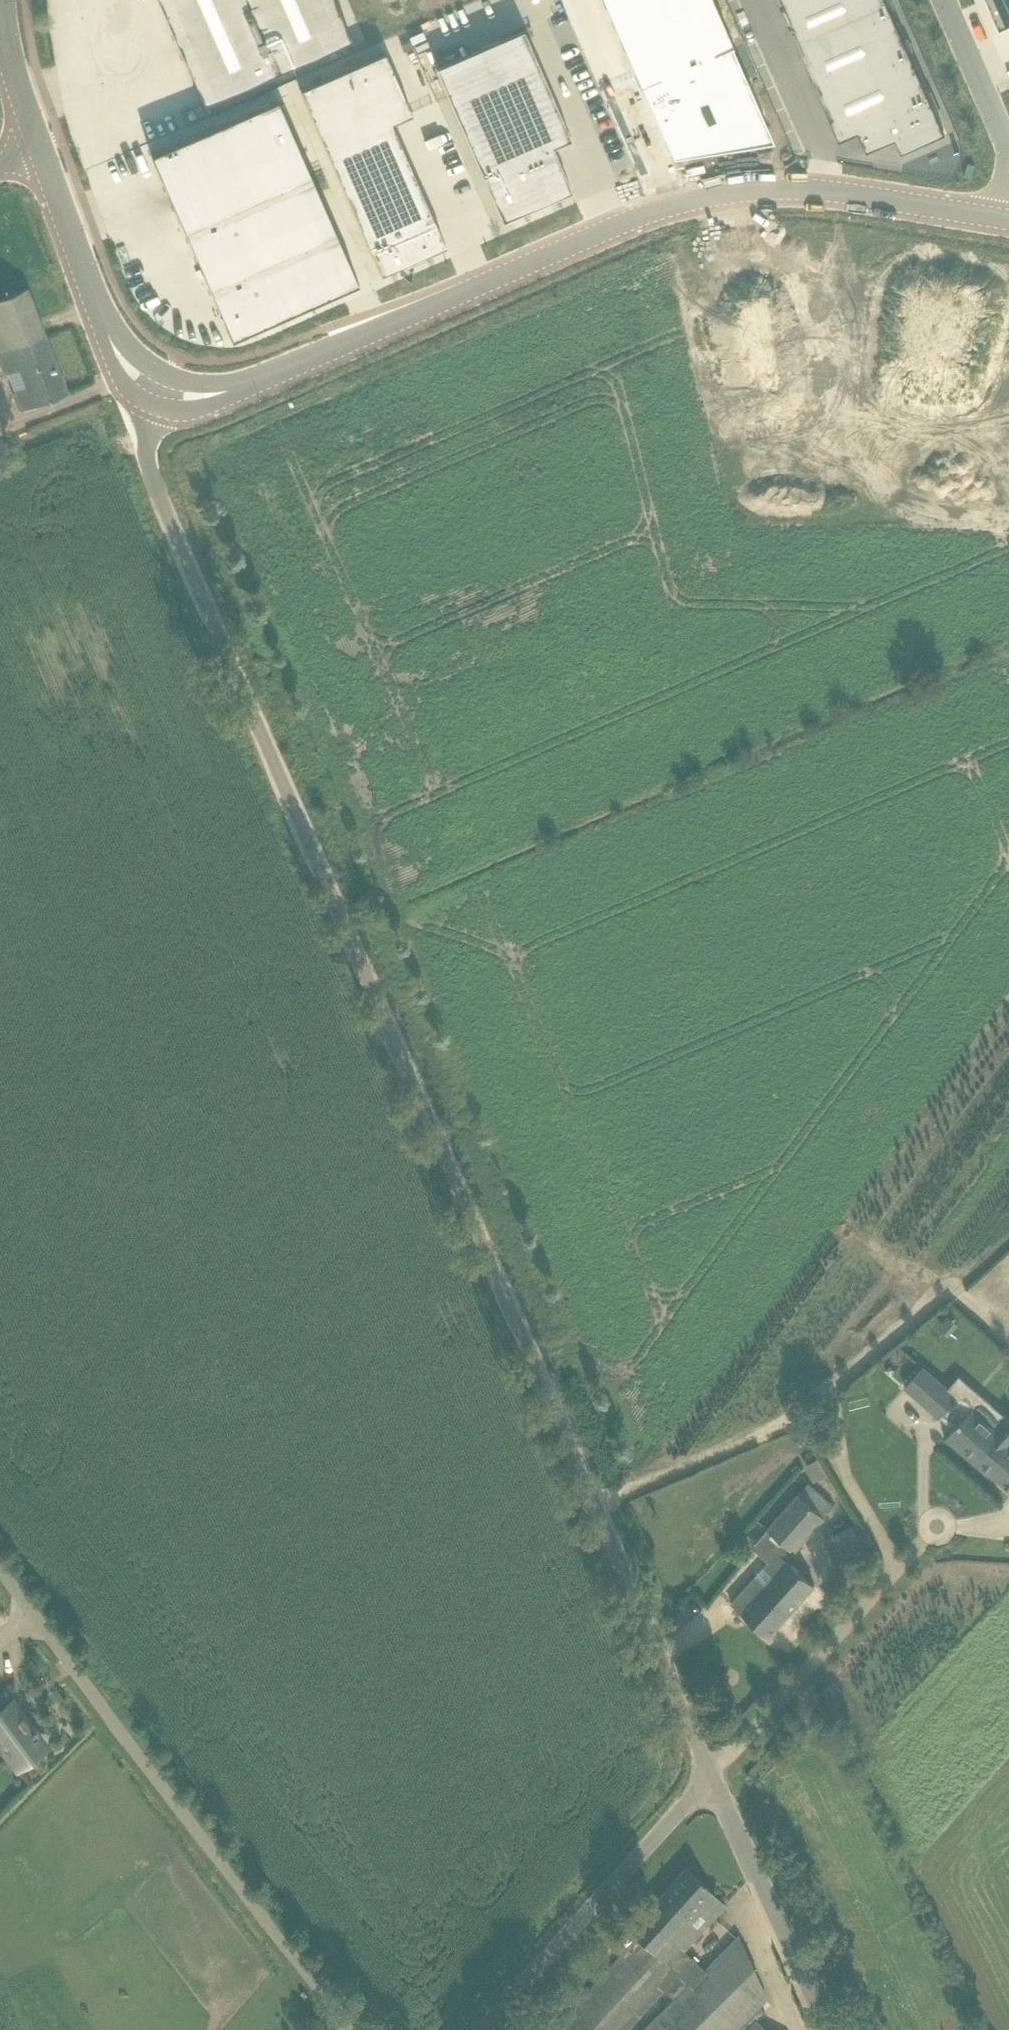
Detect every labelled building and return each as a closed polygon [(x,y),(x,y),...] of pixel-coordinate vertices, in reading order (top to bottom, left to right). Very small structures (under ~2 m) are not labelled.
[(194,83),(203,104),(276,72),(351,40),(334,0),(158,0),(194,83)] [(365,10),(388,0),(361,0),(365,10)] [(639,87),(657,79),(689,153),(761,122),(729,48),(733,46),(713,0),(601,0),(639,87)] [(782,9),(801,53),(820,97),(840,141),(858,132),(867,152),(896,139),(902,152),(941,135),(945,133),(943,129),(912,57),(893,13),(887,0),(778,0),(782,9)] [(1000,28),(1008,24),(1008,0),(988,0),(1000,28)] [(523,30),(435,68),(502,222),(571,191),(552,148),(571,140),(523,30)] [(385,52),(299,90),(300,91),(334,168),(359,225),(380,274),(380,275),(402,265),(402,266),(404,265),(404,264),(421,256),(422,257),(424,256),(445,246),(392,124),(412,115),(385,52)] [(278,100),(151,156),(185,234),(312,178),(278,100)] [(312,178),(185,234),(210,290),(337,235),(312,178)] [(337,235),(210,290),(232,339),(358,283),(337,235)] [(20,412),(67,393),(27,288),(0,299),(0,364),(4,374),(18,369),(24,386),(12,391),(20,412)] [(940,1418),(958,1398),(923,1367),(905,1388),(940,1418)] [(1008,1431),(1008,1420),(1005,1416),(994,1429),(971,1409),(946,1438),(978,1467),(1008,1431)] [(978,1467),(989,1476),(991,1474),(1008,1490),(1008,1431),(978,1467)] [(768,1532),(796,1555),(825,1520),(835,1507),(809,1484),(799,1496),(768,1532)] [(756,1577),(731,1604),(768,1637),(814,1586),(778,1553),(764,1568),(773,1577),(766,1586),(756,1577)] [(18,1769),(45,1749),(35,1735),(37,1734),(35,1731),(33,1733),(10,1702),(0,1710),(0,1745),(18,1769)] [(677,1974),(689,1984),(699,1974),(680,1954),(725,1905),(685,1868),(628,1930),(636,1937),(633,1940),(626,1932),(611,1949),(619,1956),(551,2029),(626,2029),(677,1974)] [(764,2012),(758,2006),(766,1998),(738,1936),(699,1974),(689,1984),(642,2029),(746,2029),(764,2012)]
